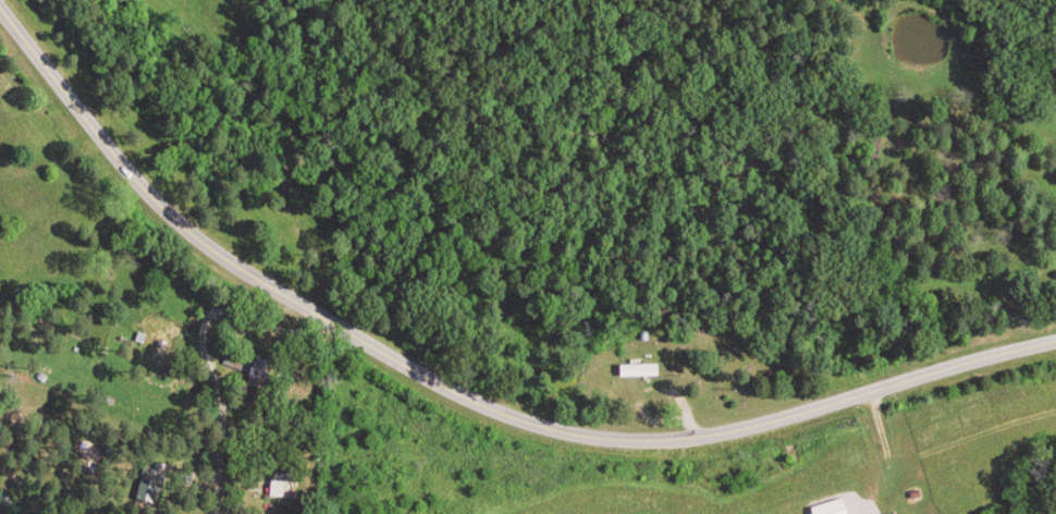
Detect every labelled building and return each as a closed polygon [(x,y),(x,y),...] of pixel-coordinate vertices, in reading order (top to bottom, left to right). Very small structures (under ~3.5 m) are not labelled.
[(625,376),(662,375),(662,364),(624,364),(625,376)] [(290,497),(290,480),(277,480),(276,496),(290,497)] [(849,498),(812,509),(814,513),(854,513),(849,498)]
